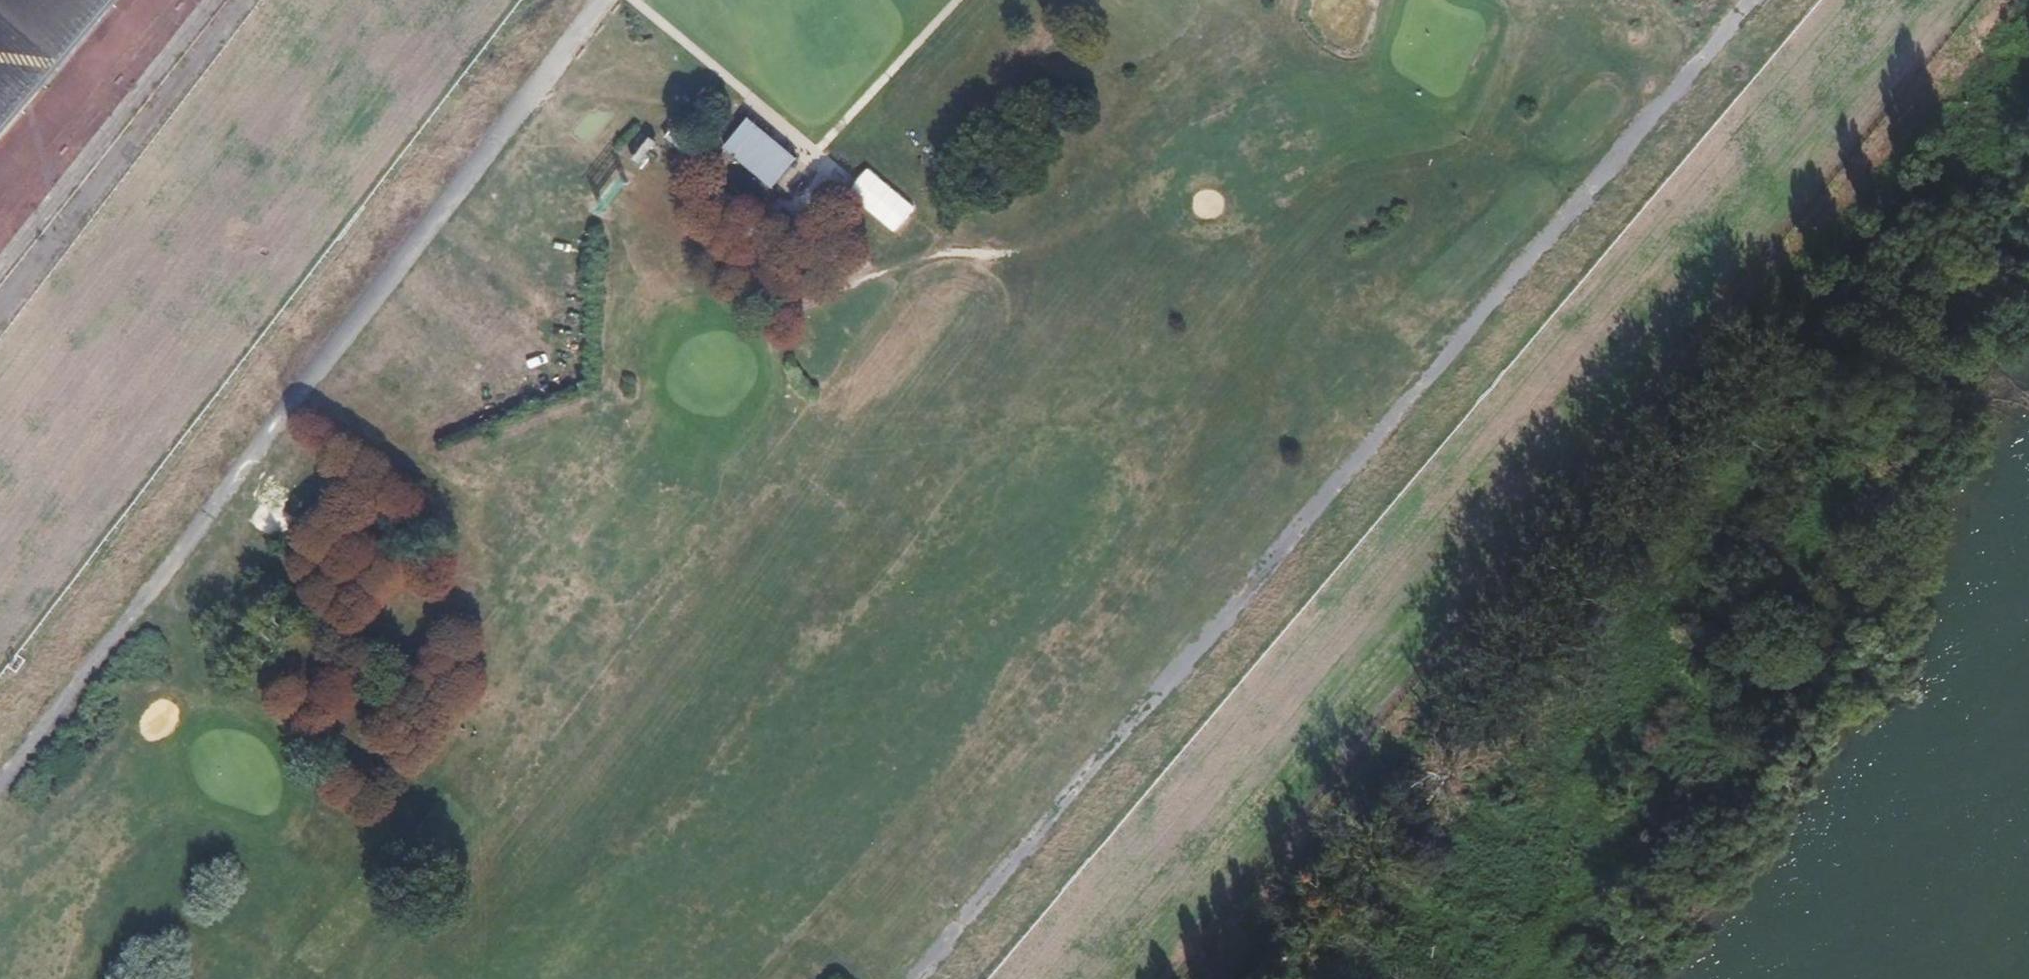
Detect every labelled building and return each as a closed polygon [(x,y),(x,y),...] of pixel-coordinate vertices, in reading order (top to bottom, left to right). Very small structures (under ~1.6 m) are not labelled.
[(21,61),(73,0),(0,0),(0,86),(21,61)] [(21,61),(55,90),(123,9),(112,0),(73,0),(21,61)] [(33,117),(0,89),(0,156),(33,117)] [(764,118),(758,125),(808,166),(814,159),(764,118)] [(758,125),(739,148),(789,189),(808,166),(758,125)] [(869,169),(849,193),(898,231),(917,207),(869,169)]
